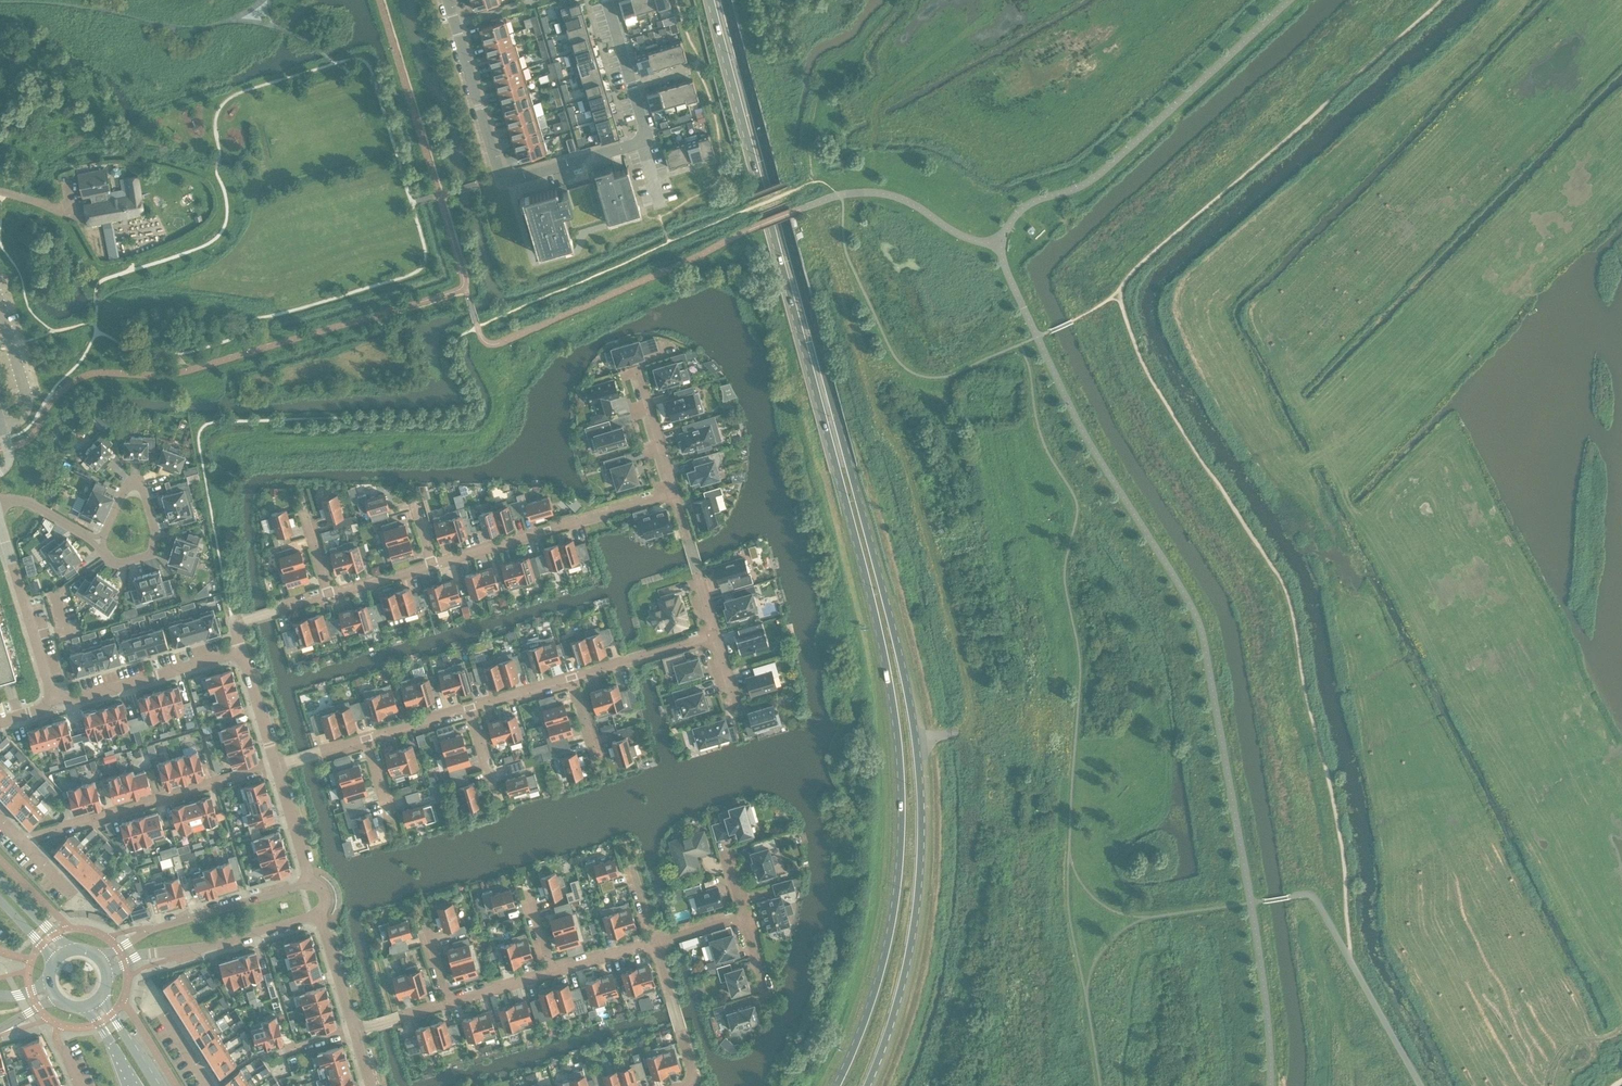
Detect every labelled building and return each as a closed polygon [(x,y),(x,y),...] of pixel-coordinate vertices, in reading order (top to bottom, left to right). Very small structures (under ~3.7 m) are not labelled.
[(498,1),(502,0),(473,0),(475,8),(487,5),(488,9),(500,6),(500,5),(498,1)] [(626,18),(636,14),(632,0),(619,0),(624,19),(626,18)] [(649,16),(644,0),(632,0),(636,14),(638,20),(649,16)] [(659,8),(656,0),(644,0),(649,16),(647,11),(658,8),(658,9),(659,8)] [(669,0),(656,0),(659,8),(671,5),(669,0)] [(578,2),(555,8),(559,20),(582,13),(578,2)] [(562,32),(585,25),(582,13),(559,20),(562,32)] [(539,24),(537,15),(531,17),(533,26),(539,24)] [(491,20),(493,24),(481,28),(485,40),(508,33),(503,16),(491,20)] [(672,33),(679,31),(676,23),(669,25),(672,33)] [(536,34),(542,33),(539,24),(533,26),(536,34)] [(562,32),(567,30),(570,41),(589,36),(585,25),(562,32)] [(515,43),(511,44),(508,33),(485,40),(488,52),(515,44),(515,43)] [(644,40),(642,34),(636,36),(638,42),(644,40)] [(574,53),(592,47),(589,36),(570,41),(574,53)] [(544,39),(538,41),(540,50),(546,48),(544,39)] [(679,40),(680,41),(669,44),(675,63),(687,59),(681,40),(679,40)] [(656,42),(645,45),(647,51),(652,69),(664,66),(658,47),(656,42)] [(515,44),(488,52),(492,64),(519,56),(515,44)] [(664,66),(675,63),(669,44),(658,47),(664,66)] [(569,54),(572,65),(595,58),(592,47),(574,53),(569,54)] [(540,50),(543,58),(549,56),(546,48),(540,50)] [(652,69),(647,51),(636,54),(636,53),(635,53),(641,73),(652,69)] [(495,76),(522,68),(519,56),(492,64),(495,76)] [(575,76),(599,70),(595,58),(572,65),(575,76)] [(551,63),(548,64),(550,72),(548,73),(557,71),(556,70),(554,62),(551,63)] [(522,68),(495,76),(499,88),(526,80),(522,68)] [(579,88),(584,86),(602,81),(599,70),(575,76),(579,88)] [(557,71),(548,73),(550,79),(555,78),(558,77),(557,71)] [(698,99),(693,79),(681,83),(687,102),(698,99)] [(502,100),(530,92),(526,80),(499,88),(502,100)] [(582,99),(605,92),(602,81),(584,86),(587,97),(582,99)] [(686,102),(687,102),(681,83),(670,86),(675,105),(686,102)] [(664,108),(675,105),(670,86),(658,89),(664,108)] [(558,87),(552,89),(554,97),(560,96),(558,87)] [(652,112),(654,112),(653,111),(664,108),(658,89),(646,93),(652,112)] [(530,92),(502,100),(506,112),(533,104),(530,92)] [(585,110),(590,109),(609,103),(605,92),(582,99),(585,110)] [(554,97),(557,106),(563,104),(560,96),(554,97)] [(594,120),(612,115),(609,103),(590,109),(594,120)] [(509,124),(537,116),(533,104),(506,112),(509,124)] [(565,111),(559,113),(562,121),(567,119),(565,111)] [(612,115),(594,120),(597,131),(615,126),(612,115)] [(537,116),(509,124),(513,135),(540,127),(537,116)] [(567,119),(562,121),(553,124),(555,132),(570,128),(567,119)] [(597,131),(601,143),(619,138),(615,126),(597,131)] [(516,147),(544,139),(540,127),(513,135),(516,147)] [(707,134),(708,135),(697,138),(703,157),(714,153),(709,133),(707,134)] [(573,137),(566,139),(570,152),(577,150),(573,137)] [(697,138),(686,141),(691,160),(703,157),(697,138)] [(520,160),(547,152),(544,139),(516,147),(520,160)] [(680,163),(691,160),(686,141),(675,144),(680,163)] [(664,147),(663,147),(668,167),(680,163),(675,144),(664,147)] [(641,213),(627,167),(626,167),(614,171),(612,164),(595,169),(590,170),(592,177),(593,181),(572,187),(568,189),(566,185),(563,186),(556,188),(520,199),(522,207),(527,205),(538,243),(533,245),(535,252),(564,244),(566,249),(574,247),(568,229),(576,227),(603,219),(605,218),(608,217),(610,223),(618,220),(616,215),(632,211),(633,216),(641,213)] [(107,169),(78,174),(83,198),(91,196),(92,202),(84,203),(88,225),(121,219),(123,222),(125,221),(127,221),(128,217),(144,215),(138,176),(127,178),(130,195),(112,198),(107,169)] [(638,340),(612,348),(617,364),(627,361),(635,359),(645,356),(644,352),(648,351),(649,352),(658,349),(655,337),(643,341),(643,342),(639,343),(638,340)] [(656,386),(659,385),(659,387),(669,383),(670,386),(678,384),(678,381),(682,380),(679,370),(686,368),(684,360),(687,359),(685,352),(670,356),(672,362),(671,363),(666,364),(654,368),(656,377),(654,378),(656,386)] [(614,379),(587,387),(592,404),(595,403),(597,412),(612,407),(609,399),(619,396),(614,379)] [(698,391),(695,392),(693,385),(678,390),(680,397),(666,401),(667,403),(665,404),(667,410),(669,409),(672,419),(698,411),(696,402),(701,400),(698,391)] [(99,412),(95,416),(108,429),(109,427),(106,419),(99,412)] [(604,412),(597,414),(599,421),(606,419),(604,412)] [(680,441),(682,451),(685,450),(685,451),(701,446),(702,450),(712,447),(710,443),(716,441),(712,430),(718,428),(715,415),(682,425),(684,432),(680,433),(682,440),(680,441)] [(588,426),(591,436),(595,435),(599,450),(627,442),(626,440),(628,440),(626,433),(624,434),(622,426),(612,429),(611,427),(609,428),(607,420),(588,426)] [(90,453),(85,457),(96,468),(100,463),(102,465),(110,457),(108,456),(112,451),(108,447),(113,442),(103,433),(87,450),(90,453)] [(131,441),(125,440),(125,455),(131,455),(131,458),(141,458),(141,456),(148,456),(148,450),(154,450),(155,437),(131,436),(131,441)] [(163,447),(158,461),(164,463),(163,466),(173,470),(174,467),(180,469),(185,455),(179,453),(181,449),(171,445),(169,449),(163,447)] [(694,458),(697,468),(688,471),(688,472),(686,473),(688,481),(691,480),(691,482),(700,479),(701,483),(719,477),(716,466),(718,466),(722,458),(719,450),(694,458)] [(606,468),(611,467),(617,487),(638,481),(632,460),(627,462),(625,454),(604,460),(606,468)] [(196,465),(184,469),(186,475),(198,472),(196,465)] [(76,466),(74,471),(80,474),(82,468),(76,466)] [(173,492),(162,495),(166,507),(193,500),(187,480),(171,485),(173,492)] [(86,497),(85,498),(109,508),(114,497),(104,492),(107,486),(96,481),(88,499),(86,497)] [(703,491),(704,492),(708,490),(710,497),(692,502),(700,528),(717,523),(714,512),(720,510),(716,496),(723,494),(721,486),(703,491)] [(388,516),(386,507),(388,507),(384,493),(367,498),(366,494),(356,497),(360,513),(370,510),(370,512),(372,521),(388,516)] [(457,509),(446,512),(453,538),(466,534),(466,532),(472,531),(468,517),(465,506),(462,495),(461,493),(453,496),(457,509)] [(516,495),(518,501),(522,515),(529,513),(530,518),(535,516),(537,521),(544,519),(543,514),(552,511),(548,497),(526,503),(523,493),(516,495)] [(335,528),(338,527),(357,521),(355,514),(340,519),(339,517),(343,516),(336,494),(322,498),(325,507),(320,509),(323,516),(327,515),(329,520),(332,519),(335,528)] [(85,498),(77,516),(91,522),(93,516),(103,520),(109,508),(85,498)] [(193,500),(166,507),(170,520),(180,517),(182,523),(196,519),(191,501),(193,500)] [(507,504),(506,500),(492,504),(499,529),(513,525),(511,519),(522,515),(518,501),(514,502),(507,504)] [(483,527),(485,533),(499,529),(492,504),(491,504),(493,509),(481,513),(481,511),(479,509),(478,508),(475,507),(473,507),(468,508),(471,516),(468,517),(472,531),(473,530),(483,527)] [(672,530),(669,519),(670,517),(668,513),(666,512),(666,509),(648,514),(646,508),(633,512),(634,519),(640,517),(646,538),(672,530)] [(272,513),(273,517),(268,518),(271,527),(276,526),(278,534),(281,533),(282,536),(274,539),(276,545),(291,541),(289,534),(287,535),(286,532),(292,530),(291,526),(295,524),(293,517),(288,518),(286,509),(272,513)] [(446,513),(433,517),(441,542),(453,538),(446,512),(445,512),(446,513)] [(382,530),(379,531),(383,545),(387,544),(409,538),(404,524),(399,525),(397,520),(384,524),(381,525),(382,530)] [(176,536),(172,549),(199,557),(199,556),(194,555),(200,536),(189,533),(187,539),(176,536)] [(54,538),(40,548),(52,564),(75,548),(67,537),(58,544),(54,538)] [(387,544),(383,545),(387,559),(391,558),(394,569),(397,568),(410,564),(407,554),(413,552),(409,538),(387,544)] [(358,546),(356,539),(343,543),(350,569),(363,565),(363,563),(369,561),(366,550),(364,544),(358,546)] [(574,545),(572,539),(558,543),(566,568),(579,564),(578,561),(589,557),(585,542),(574,545)] [(330,548),(337,573),(350,569),(343,543),(342,543),(343,544),(330,548)] [(563,563),(565,568),(566,568),(558,543),(544,547),(546,554),(535,557),(539,572),(551,568),(551,567),(563,563)] [(279,556),(275,557),(280,571),(304,564),(300,550),(294,552),(292,547),(277,551),(279,556)] [(75,548),(52,564),(59,575),(64,572),(68,577),(77,570),(73,565),(82,558),(75,548)] [(199,557),(172,549),(169,561),(179,564),(177,571),(193,576),(199,557)] [(31,556),(23,558),(28,575),(36,573),(31,556)] [(529,559),(528,557),(515,561),(523,587),(536,583),(534,576),(540,574),(539,572),(535,557),(529,559)] [(730,580),(733,581),(734,587),(753,582),(750,573),(748,573),(743,557),(714,566),(715,568),(713,569),(715,575),(716,574),(719,583),(730,580)] [(522,587),(523,587),(515,561),(502,564),(504,572),(499,574),(502,582),(507,580),(509,589),(522,586),(522,587)] [(306,591),(302,580),(309,578),(304,564),(280,571),(280,572),(285,570),(289,583),(287,584),(291,595),(306,591)] [(498,587),(492,567),(479,571),(485,591),(498,587)] [(159,570),(147,574),(154,598),(173,592),(169,578),(162,580),(159,570)] [(479,571),(466,575),(472,595),(485,591),(479,571)] [(85,578),(76,592),(92,603),(108,580),(97,573),(91,582),(85,578)] [(147,574),(134,577),(138,588),(131,590),(135,604),(154,598),(147,574)] [(449,607),(462,604),(454,579),(441,582),(449,608),(449,607)] [(108,580),(92,603),(108,615),(118,601),(112,597),(119,588),(108,580)] [(429,588),(423,590),(426,603),(433,601),(436,612),(449,608),(441,582),(428,586),(429,588)] [(728,618),(738,615),(739,619),(747,617),(746,613),(757,609),(752,592),(756,591),(754,584),(737,589),(739,595),(725,600),(727,607),(724,607),(728,618)] [(412,593),(410,587),(396,591),(403,616),(417,612),(416,608),(421,607),(417,592),(412,593)] [(388,617),(389,620),(403,616),(396,591),(381,596),(383,602),(373,605),(374,609),(377,619),(377,620),(388,617)] [(650,624),(651,624),(653,623),(654,626),(666,623),(668,631),(687,625),(685,617),(686,617),(682,602),(679,603),(677,595),(659,600),(662,608),(650,612),(651,615),(649,616),(648,616),(647,617),(647,618),(646,619),(646,620),(647,621),(647,622),(648,623),(649,623),(650,624)] [(501,605),(507,603),(505,596),(501,598),(499,600),(501,605)] [(352,609),(358,629),(360,635),(373,631),(370,621),(377,619),(373,605),(366,607),(365,605),(352,609)] [(213,609),(202,612),(209,635),(220,632),(218,625),(220,624),(218,617),(216,618),(213,609)] [(346,632),(358,629),(352,609),(340,613),(346,632)] [(192,616),(191,616),(198,638),(207,635),(207,636),(209,635),(202,612),(200,612),(201,616),(192,619),(192,616)] [(324,619),(322,613),(308,617),(315,642),(329,638),(328,634),(339,631),(336,621),(335,616),(324,619)] [(17,671),(0,614),(0,676),(17,671)] [(181,618),(180,619),(187,642),(188,641),(188,640),(198,638),(191,616),(182,619),(181,618)] [(300,643),(301,646),(315,642),(308,617),(294,622),(296,628),(283,632),(287,647),(300,643)] [(180,619),(169,622),(175,645),(187,642),(180,619)] [(345,636),(340,620),(336,621),(339,631),(341,637),(345,636)] [(737,628),(739,635),(735,636),(740,652),(753,648),(754,650),(756,650),(755,647),(768,643),(762,621),(737,628)] [(152,628),(158,649),(169,646),(163,627),(153,630),(152,628)] [(599,630),(598,627),(584,631),(591,656),(606,652),(604,645),(614,642),(610,627),(599,630)] [(152,628),(142,631),(148,652),(158,649),(152,628)] [(142,631),(131,634),(132,637),(138,655),(148,652),(142,631)] [(575,654),(577,660),(591,656),(584,631),(570,635),(571,639),(560,642),(561,646),(564,654),(565,657),(575,654)] [(564,654),(561,646),(556,648),(553,635),(540,639),(540,638),(539,638),(547,664),(560,661),(558,655),(564,654)] [(114,636),(103,640),(110,665),(121,661),(114,636)] [(132,637),(122,639),(127,658),(138,655),(132,637)] [(527,668),(533,666),(534,668),(547,664),(539,638),(526,642),(528,649),(522,651),(527,668)] [(102,643),(92,646),(99,667),(108,664),(108,665),(110,665),(103,640),(101,640),(102,643)] [(82,650),(81,650),(88,671),(89,671),(89,670),(99,667),(92,646),(82,649),(82,650)] [(81,650),(70,654),(72,661),(70,661),(72,668),(74,668),(76,675),(88,671),(81,650)] [(662,657),(666,672),(676,669),(679,680),(702,673),(698,656),(686,660),(683,651),(662,657)] [(517,655),(512,656),(511,653),(497,657),(504,682),(518,678),(516,671),(521,670),(517,655)] [(488,680),(490,686),(504,682),(497,657),(483,661),(484,665),(473,668),(473,670),(476,679),(477,683),(488,680)] [(458,691),(471,687),(470,681),(467,672),(464,661),(451,665),(458,691)] [(753,667),(755,675),(746,678),(751,695),(777,687),(773,676),(778,675),(774,661),(753,667)] [(409,662),(403,664),(405,671),(411,670),(409,662)] [(423,665),(412,669),(414,675),(413,676),(421,702),(434,698),(426,672),(425,672),(423,665)] [(438,669),(445,695),(458,691),(451,665),(450,665),(451,666),(438,669)] [(231,670),(207,677),(211,689),(235,682),(233,675),(234,675),(233,671),(232,671),(231,670)] [(473,670),(467,672),(470,681),(476,679),(473,670)] [(413,677),(400,681),(408,706),(421,702),(413,676),(413,677)] [(214,700),(215,701),(239,694),(235,682),(211,689),(211,690),(215,689),(218,699),(214,700)] [(390,684),(378,687),(377,686),(377,687),(384,713),(397,709),(390,684)] [(178,685),(165,689),(172,713),(185,709),(187,715),(194,713),(190,701),(183,703),(178,685)] [(619,691),(617,685),(604,688),(611,713),(623,710),(624,711),(634,708),(628,688),(619,691)] [(367,700),(360,702),(365,716),(371,714),(372,716),(384,713),(377,687),(364,690),(367,700)] [(604,688),(591,692),(598,717),(611,713),(604,688)] [(688,694),(687,694),(685,688),(672,691),(677,706),(680,705),(683,714),(692,711),(692,713),(700,710),(699,709),(708,707),(707,704),(709,703),(706,696),(704,696),(702,690),(693,692),(688,694)] [(160,717),(172,713),(165,689),(152,693),(160,717)] [(136,717),(140,729),(148,727),(147,721),(160,717),(152,693),(148,694),(148,693),(144,694),(144,695),(139,697),(145,714),(136,717)] [(215,701),(218,714),(242,707),(239,694),(215,701)] [(539,699),(542,709),(539,711),(543,725),(568,717),(563,703),(557,705),(554,694),(539,699)] [(349,705),(348,701),(334,705),(341,730),(356,726),(354,720),(365,716),(360,702),(360,701),(349,705)] [(131,732),(140,729),(136,717),(128,719),(122,702),(109,706),(117,730),(129,726),(131,732)] [(750,718),(743,720),(748,735),(757,732),(770,729),(769,726),(781,722),(778,711),(775,712),(773,704),(757,709),(748,711),(750,718)] [(325,728),(327,734),(341,730),(334,705),(320,710),(321,713),(310,716),(315,731),(325,728)] [(104,733),(117,730),(109,706),(97,709),(104,733)] [(84,713),(91,737),(104,733),(97,709),(96,710),(96,709),(91,710),(92,711),(84,713)] [(515,715),(502,719),(508,738),(509,745),(522,741),(520,735),(525,733),(522,725),(518,726),(515,715)] [(566,733),(572,731),(568,717),(543,725),(548,724),(552,736),(550,737),(552,743),(567,738),(566,733)] [(61,746),(73,742),(66,718),(54,722),(61,746)] [(502,719),(489,722),(495,742),(508,738),(502,719)] [(727,727),(725,719),(693,728),(699,747),(729,738),(730,742),(738,739),(734,725),(727,727)] [(250,734),(247,721),(223,728),(226,741),(250,734)] [(60,746),(61,746),(54,722),(42,726),(48,746),(59,742),(60,746)] [(440,740),(437,741),(441,755),(466,748),(462,733),(455,735),(452,724),(437,729),(440,740)] [(632,755),(636,754),(634,744),(629,746),(626,737),(623,738),(622,736),(634,732),(633,726),(633,725),(613,731),(613,732),(614,731),(616,740),(612,741),(614,746),(609,747),(611,755),(616,753),(619,763),(633,759),(632,755)] [(29,729),(35,749),(48,746),(42,726),(29,729)] [(254,746),(250,734),(226,741),(230,754),(254,746)] [(158,756),(154,743),(147,745),(151,758),(158,756)] [(569,754),(569,751),(571,751),(569,744),(554,748),(556,755),(564,753),(564,755),(562,756),(564,765),(560,766),(562,775),(567,774),(568,778),(582,773),(579,764),(584,763),(582,755),(577,757),(576,752),(569,754)] [(217,757),(214,745),(208,747),(212,759),(217,757)] [(406,775),(419,771),(412,745),(399,749),(406,775)] [(532,748),(534,754),(541,752),(542,752),(540,745),(532,748)] [(256,750),(255,751),(254,746),(230,754),(234,767),(258,759),(257,755),(256,750)] [(464,764),(470,762),(466,748),(441,755),(445,769),(448,768),(452,779),(467,774),(464,764)] [(406,774),(406,775),(399,749),(386,753),(393,778),(406,774)] [(191,778),(204,774),(197,750),(184,754),(191,778)] [(541,752),(534,754),(535,759),(538,760),(543,759),(541,752)] [(105,763),(116,759),(115,757),(114,753),(110,754),(106,755),(103,756),(105,763)] [(187,779),(191,778),(184,754),(172,758),(179,782),(183,781),(183,782),(188,780),(187,779)] [(341,784),(363,778),(358,764),(352,766),(349,755),(334,759),(337,770),(334,771),(338,785),(341,784)] [(212,759),(216,772),(221,770),(217,757),(212,759)] [(9,766),(1,758),(0,759),(0,774),(9,766)] [(159,762),(166,786),(179,782),(172,758),(159,762)] [(509,764),(511,773),(515,772),(516,776),(507,779),(511,793),(528,788),(529,792),(539,789),(534,773),(525,776),(525,774),(520,775),(519,770),(523,769),(521,761),(509,764)] [(0,774),(0,790),(13,779),(17,775),(9,766),(0,774)] [(76,766),(72,767),(69,768),(73,781),(79,779),(76,766)] [(127,797),(139,794),(132,770),(120,773),(127,797)] [(134,774),(133,770),(132,770),(139,794),(151,790),(145,770),(134,774)] [(123,800),(128,798),(127,797),(120,773),(108,777),(115,801),(123,799),(123,800)] [(467,784),(467,782),(469,781),(467,774),(452,779),(454,785),(462,783),(463,786),(460,787),(466,808),(480,804),(477,795),(482,793),(480,786),(475,787),(474,782),(467,784)] [(363,778),(341,784),(345,797),(341,798),(345,810),(349,809),(364,805),(361,794),(367,792),(363,778)] [(13,779),(0,790),(0,794),(6,800),(21,787),(13,779)] [(264,780),(244,786),(248,799),(268,793),(264,780)] [(102,805),(95,781),(82,785),(89,809),(102,805)] [(88,810),(88,809),(89,809),(82,785),(69,789),(71,796),(76,813),(83,810),(84,811),(88,810)] [(411,791),(410,787),(409,785),(397,788),(399,795),(411,791)] [(29,796),(21,787),(6,800),(14,809),(29,796)] [(69,789),(62,791),(64,797),(71,796),(69,789)] [(431,804),(422,806),(422,804),(417,806),(416,801),(420,800),(418,791),(406,795),(408,803),(411,802),(413,807),(404,810),(408,824),(425,819),(426,823),(436,820),(431,804)] [(29,796),(14,809),(22,818),(37,805),(40,801),(33,792),(29,796)] [(270,798),(269,794),(268,794),(268,793),(248,799),(244,800),(247,812),(271,805),(270,798)] [(202,798),(202,799),(198,800),(205,824),(218,820),(211,796),(206,797),(206,796),(202,798)] [(203,820),(204,824),(205,824),(198,800),(194,801),(193,800),(189,801),(189,802),(185,804),(192,828),(193,827),(192,823),(203,820)] [(37,805),(22,818),(30,827),(45,814),(45,813),(49,810),(40,801),(37,805)] [(172,807),(179,831),(192,828),(185,804),(172,807)] [(720,814),(723,823),(714,825),(718,838),(734,833),(734,832),(737,831),(739,836),(741,836),(741,837),(750,835),(749,833),(752,833),(749,825),(754,823),(749,806),(744,807),(743,804),(730,808),(731,811),(720,814)] [(248,825),(250,833),(260,830),(258,823),(275,817),(271,805),(247,812),(251,824),(248,825)] [(364,815),(364,812),(366,812),(364,805),(349,809),(351,816),(359,814),(360,816),(357,817),(359,826),(355,827),(357,836),(362,835),(363,839),(377,834),(374,825),(379,824),(377,816),(372,818),(371,813),(364,815)] [(163,832),(157,812),(145,815),(152,839),(153,839),(152,835),(163,832)] [(141,843),(152,839),(145,815),(134,819),(141,843)] [(134,819),(122,822),(129,846),(141,843),(134,819)] [(252,839),(255,838),(259,851),(283,844),(283,843),(284,843),(282,839),(281,839),(279,831),(262,836),(260,830),(250,833),(252,839)] [(685,838),(671,842),(676,857),(674,859),(676,864),(678,865),(680,872),(698,867),(695,857),(693,856),(695,852),(697,853),(708,850),(702,832),(693,835),(690,834),(686,835),(685,838)] [(74,834),(68,836),(54,850),(63,859),(77,845),(81,841),(74,834)] [(752,861),(754,869),(756,869),(758,878),(763,876),(763,879),(772,876),(771,874),(776,872),(773,864),(776,863),(777,861),(775,855),(773,854),(771,855),(768,847),(775,845),(772,836),(753,842),(755,850),(750,852),(753,860),(752,861)] [(283,845),(283,844),(259,851),(263,864),(287,857),(285,849),(286,849),(284,845),(283,845)] [(85,853),(77,845),(63,859),(71,867),(85,853)] [(177,846),(171,848),(173,856),(179,854),(177,847),(177,846)] [(190,858),(188,851),(183,853),(179,854),(181,861),(190,858)] [(93,862),(85,853),(71,867),(79,875),(93,862)] [(173,856),(177,868),(183,866),(181,861),(179,854),(173,856)] [(229,862),(218,865),(225,889),(225,890),(230,889),(230,888),(237,885),(233,870),(240,868),(236,855),(228,857),(229,862)] [(267,877),(291,869),(287,857),(263,864),(267,877)] [(93,862),(79,875),(88,884),(102,870),(106,867),(97,858),(93,862)] [(612,879),(609,880),(608,875),(617,872),(613,859),(596,864),(595,860),(586,862),(585,862),(589,878),(590,878),(598,876),(599,878),(603,876),(605,881),(600,883),(603,891),(615,887),(612,879)] [(217,891),(225,889),(218,865),(206,869),(213,893),(213,894),(217,892),(217,891)] [(193,872),(200,896),(213,893),(206,869),(193,872)] [(110,880),(102,870),(88,884),(95,892),(110,880)] [(544,886),(539,888),(541,894),(546,893),(547,898),(562,894),(559,885),(564,883),(561,874),(556,876),(555,872),(541,876),(544,886)] [(780,895),(780,893),(795,889),(794,885),(800,883),(801,875),(772,884),(776,894),(777,896),(760,901),(768,931),(790,925),(787,914),(793,912),(791,903),(784,905),(781,895),(780,895)] [(174,904),(186,900),(179,877),(166,880),(174,904)] [(118,889),(110,880),(95,892),(103,901),(118,889)] [(146,886),(148,893),(156,891),(161,908),(174,904),(166,880),(154,884),(153,880),(145,883),(146,886)] [(694,894),(699,910),(722,904),(717,887),(702,891),(700,884),(684,888),(686,896),(694,894)] [(125,897),(118,889),(103,901),(111,910),(125,897)] [(486,909),(487,909),(495,906),(496,908),(514,903),(510,889),(493,894),(492,890),(482,893),(486,909)] [(130,894),(125,897),(111,910),(119,920),(138,903),(130,894)] [(558,916),(551,918),(555,933),(580,925),(576,911),(573,912),(569,901),(554,906),(557,913),(558,916)] [(615,906),(615,905),(622,931),(635,927),(628,902),(615,906)] [(451,926),(452,929),(449,930),(451,936),(466,932),(464,925),(456,928),(455,925),(458,924),(452,903),(438,907),(441,916),(436,917),(438,925),(443,924),(444,928),(451,926)] [(615,905),(602,909),(610,935),(622,931),(615,905)] [(389,945),(389,954),(395,953),(400,951),(405,950),(409,949),(406,940),(403,941),(402,936),(411,934),(407,920),(390,925),(389,921),(379,923),(378,924),(383,940),(384,939),(392,937),(393,939),(392,939),(392,945),(389,945)] [(581,940),(584,939),(580,925),(555,933),(560,947),(566,945),(567,948),(569,956),(584,951),(581,940)] [(710,940),(711,943),(709,944),(713,957),(715,956),(716,960),(722,958),(723,962),(733,959),(732,955),(738,954),(730,926),(712,931),(714,939),(710,940)] [(519,961),(532,958),(525,933),(512,936),(519,961)] [(286,942),(290,955),(314,948),(310,935),(286,942)] [(503,954),(506,965),(519,961),(512,936),(512,937),(513,942),(496,947),(499,955),(500,955),(503,954)] [(453,942),(455,947),(448,949),(452,963),(477,956),(473,942),(470,943),(468,938),(453,942)] [(314,948),(290,955),(294,968),(318,961),(314,948)] [(251,979),(263,975),(255,951),(244,955),(251,979)] [(233,958),(232,958),(240,982),(251,979),(244,955),(237,957),(237,956),(233,957),(233,958)] [(478,971),(481,970),(477,956),(452,963),(457,977),(463,975),(464,980),(479,976),(478,971)] [(221,962),(228,985),(240,982),(232,958),(221,962)] [(318,961),(294,968),(297,981),(321,973),(318,961)] [(742,966),(732,969),(730,963),(706,970),(708,975),(718,972),(721,981),(727,979),(732,994),(749,989),(742,966)] [(656,989),(648,964),(635,968),(643,994),(643,993),(656,989)] [(418,965),(406,968),(407,973),(413,993),(426,989),(420,969),(419,970),(418,965)] [(624,993),(628,991),(630,998),(643,994),(635,968),(622,972),(626,983),(621,984),(624,993)] [(184,970),(163,984),(170,994),(191,981),(184,970)] [(394,977),(400,997),(413,993),(407,973),(394,977)] [(617,994),(611,974),(598,978),(604,997),(605,997),(617,994)] [(587,986),(580,988),(584,999),(590,997),(593,1007),(607,1003),(605,997),(604,997),(598,978),(585,981),(587,986)] [(170,994),(176,1004),(197,991),(191,981),(170,994)] [(274,983),(268,985),(271,997),(278,995),(274,983)] [(575,1008),(574,1005),(584,1001),(584,999),(580,988),(580,986),(569,990),(567,983),(553,988),(561,1013),(575,1008)] [(295,995),(301,993),(305,992),(304,986),(293,989),(295,995)] [(305,992),(301,993),(305,1006),(329,999),(325,986),(305,992)] [(546,1011),(559,1008),(560,1013),(561,1013),(553,988),(539,992),(541,998),(536,1000),(540,1015),(546,1013),(546,1011)] [(199,1004),(193,994),(197,991),(176,1004),(182,1014),(199,1004)] [(329,999),(305,1006),(309,1019),(333,1011),(329,999)] [(533,1025),(525,1000),(512,1004),(520,1030),(521,1030),(520,1029),(533,1025)] [(199,1004),(182,1014),(188,1024),(210,1011),(203,1001),(199,1004)] [(749,1023),(757,1020),(759,1020),(758,1019),(754,1005),(754,1004),(727,1012),(725,1003),(713,1007),(716,1018),(724,1016),(727,1028),(731,1026),(731,1027),(732,1028),(733,1028),(733,1027),(741,1025),(742,1027),(744,1028),(745,1029),(748,1028),(749,1027),(749,1025),(749,1023)] [(499,1029),(501,1036),(520,1030),(512,1004),(499,1008),(505,1027),(499,1029)] [(205,1014),(188,1024),(195,1034),(211,1024),(216,1021),(210,1011),(205,1014)] [(333,1011),(309,1019),(313,1032),(337,1024),(333,1011)] [(496,1036),(489,1011),(476,1015),(483,1040),(496,1036)] [(239,1013),(232,1017),(235,1022),(237,1021),(242,1018),(239,1013)] [(481,1035),(483,1040),(476,1015),(463,1019),(469,1039),(481,1035)] [(271,1044),(283,1040),(276,1016),(264,1020),(271,1044)] [(251,1024),(259,1048),(271,1044),(264,1020),(251,1024)] [(445,1020),(430,1024),(438,1049),(452,1045),(451,1041),(462,1038),(457,1023),(446,1026),(445,1020)] [(211,1024),(195,1034),(201,1044),(218,1033),(222,1031),(216,1021),(211,1024)] [(418,1035),(406,1038),(410,1053),(423,1049),(425,1054),(437,1050),(437,1049),(438,1049),(430,1024),(416,1028),(418,1035)] [(224,1043),(218,1033),(201,1044),(207,1054),(224,1043)] [(38,1038),(22,1046),(27,1057),(45,1048),(39,1037),(38,1038)] [(230,1053),(224,1043),(207,1054),(214,1064),(230,1053)] [(666,1072),(679,1068),(672,1043),(659,1047),(666,1072)] [(734,1044),(728,1050),(730,1051),(735,1051),(740,1050),(740,1049),(739,1043),(734,1044)] [(343,1045),(319,1052),(323,1065),(347,1058),(343,1045)] [(659,1047),(659,1046),(645,1050),(647,1056),(643,1057),(646,1066),(650,1064),(653,1076),(666,1072),(659,1047)] [(27,1057),(32,1067),(50,1059),(45,1048),(27,1057)] [(220,1074),(237,1064),(230,1053),(214,1064),(220,1074)] [(317,1067),(321,1078),(326,1077),(350,1070),(348,1063),(349,1063),(348,1059),(347,1059),(347,1058),(323,1065),(317,1067)] [(32,1067),(37,1078),(55,1070),(50,1059),(32,1067)] [(635,1079),(646,1076),(642,1061),(630,1064),(630,1065),(617,1069),(622,1085),(634,1085),(637,1085),(635,1079)] [(583,1068),(569,1072),(571,1079),(572,1078),(574,1085),(588,1085),(583,1068)] [(617,1069),(604,1073),(603,1068),(591,1072),(594,1083),(595,1085),(622,1085),(617,1069)] [(224,1080),(228,1085),(237,1085),(247,1080),(240,1069),(224,1080)] [(41,1085),(48,1085),(60,1080),(55,1070),(37,1078),(41,1085)] [(321,1078),(317,1079),(319,1085),(342,1085),(354,1083),(350,1070),(326,1077),(321,1078)] [(237,1085),(258,1085),(251,1076),(247,1080),(237,1085)]
